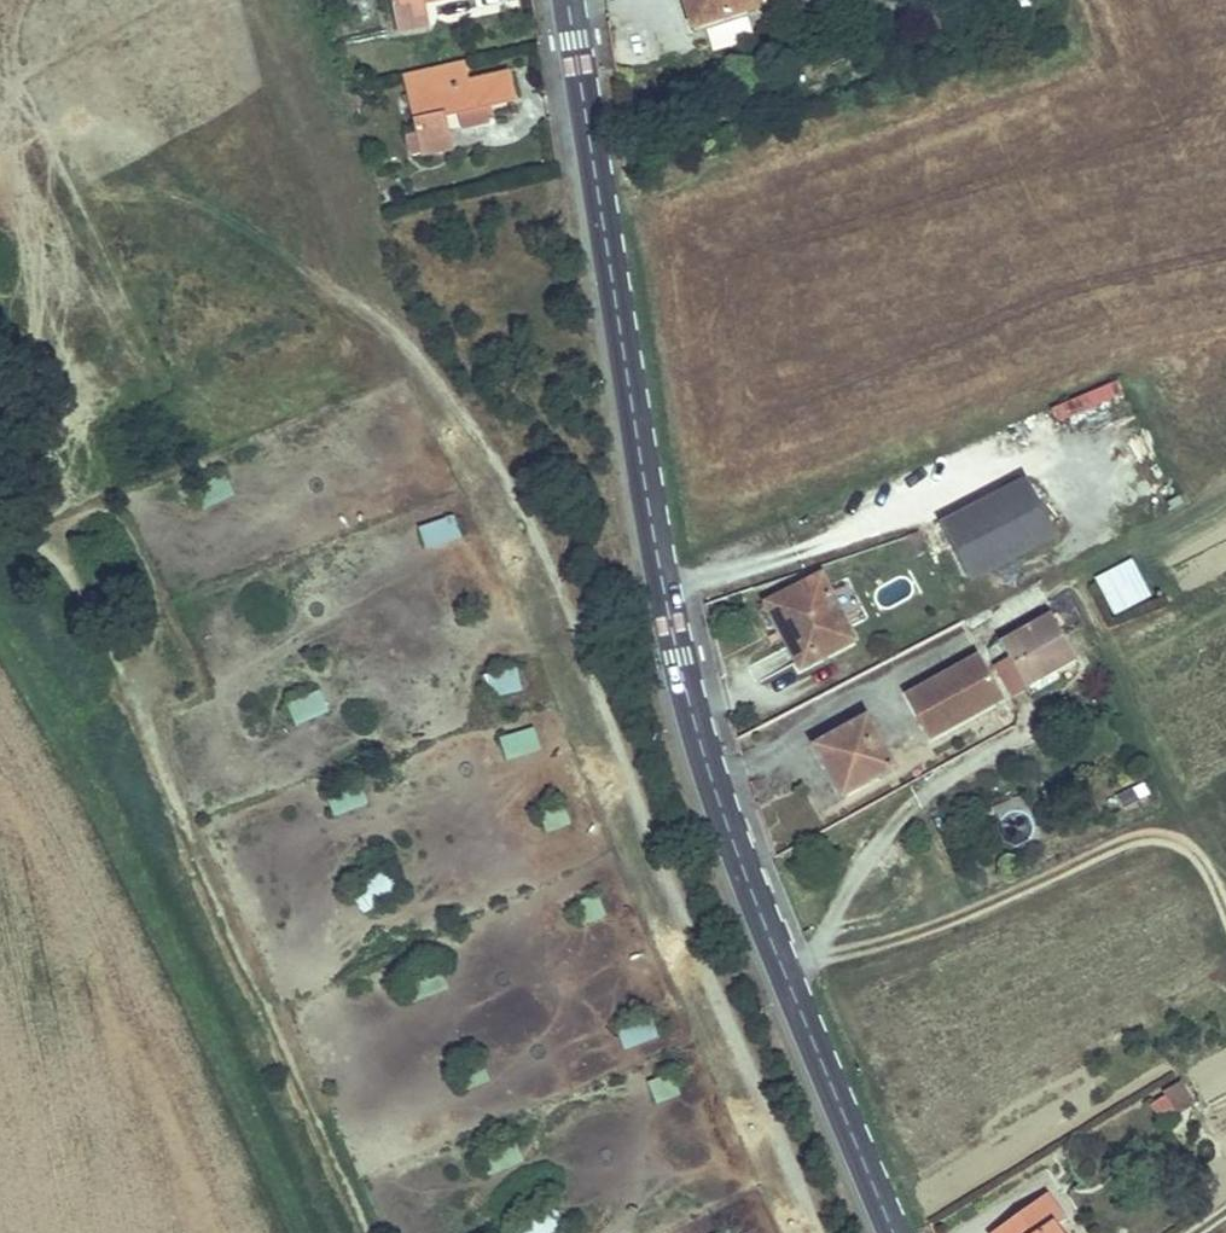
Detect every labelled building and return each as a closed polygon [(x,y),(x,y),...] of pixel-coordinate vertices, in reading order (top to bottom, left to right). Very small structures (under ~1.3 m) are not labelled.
[(400,32),(428,27),(424,3),(423,0),(394,0),(400,32)] [(700,25),(693,0),(683,0),(692,28),(700,25)] [(700,25),(757,7),(755,1),(759,0),(693,0),(700,25)] [(460,113),(491,106),(513,101),(507,74),(471,82),(466,62),(421,72),(426,92),(410,96),(419,135),(409,138),(413,158),(451,150),(444,117),(460,113)] [(421,72),(406,75),(410,96),(426,92),(421,72)] [(491,106),(460,113),(464,131),(495,124),(491,106)] [(1092,389),(1104,425),(1132,416),(1120,380),(1092,389)] [(207,506),(233,499),(227,474),(200,481),(207,506)] [(1026,483),(943,525),(971,580),(1054,537),(1026,483)] [(417,529),(424,552),(461,541),(454,518),(417,529)] [(929,550),(920,531),(908,536),(917,555),(929,550)] [(1133,559),(1094,576),(1112,615),(1151,598),(1133,559)] [(820,575),(766,603),(800,668),(854,640),(820,575)] [(1050,616),(1002,642),(1026,686),(1074,660),(1050,616)] [(976,657),(907,694),(931,738),(1000,700),(976,657)] [(518,668),(487,678),(494,701),(524,691),(518,668)] [(293,728),(328,715),(320,692),(285,705),(293,728)] [(865,718),(814,746),(842,796),(892,768),(865,718)] [(534,728),(499,739),(506,763),(541,752),(534,728)] [(362,791),(327,801),(332,818),(367,808),(362,791)] [(568,810),(542,813),(544,831),(569,828),(568,810)] [(349,889),(364,915),(400,894),(386,869),(349,889)] [(597,897),(572,906),(580,926),(605,917),(597,897)] [(621,1051),(658,1039),(653,1024),(617,1036),(621,1051)] [(681,1096),(673,1075),(647,1085),(655,1106),(681,1096)] [(1177,1081),(1148,1108),(1166,1127),(1195,1101),(1177,1081)] [(1054,1221),(1063,1215),(1047,1192),(993,1231),(995,1232),(1062,1232),(1054,1221)]
